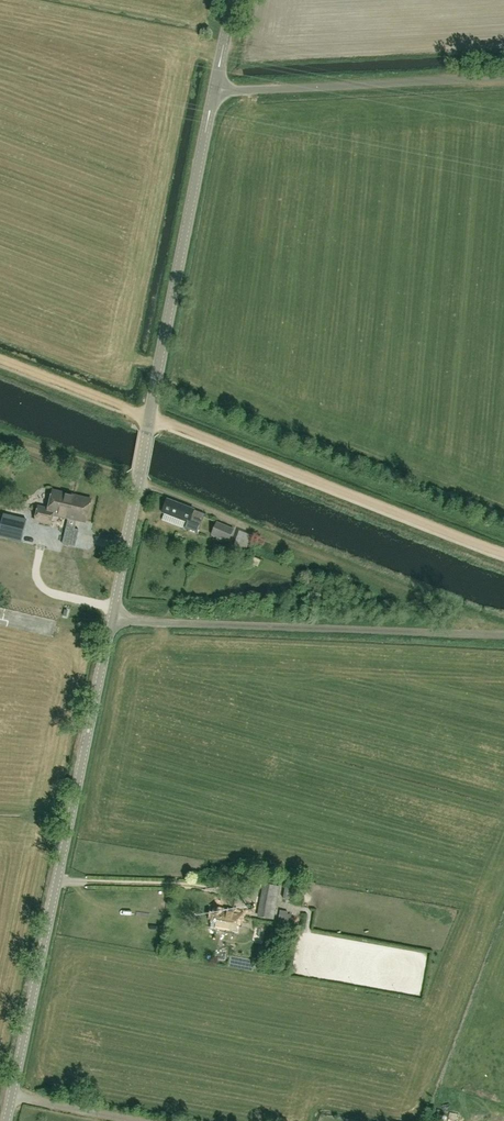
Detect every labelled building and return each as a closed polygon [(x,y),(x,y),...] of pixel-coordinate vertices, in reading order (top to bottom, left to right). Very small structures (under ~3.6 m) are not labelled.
[(41,498),(41,491),(32,490),(31,498),(41,498)] [(85,523),(91,499),(52,491),(48,509),(38,507),(35,521),(51,525),(53,516),(63,518),(63,516),(76,519),(76,521),(85,523)] [(204,514),(194,510),(167,500),(161,513),(187,523),(185,528),(197,533),(204,514)] [(15,507),(14,518),(29,520),(30,509),(15,507)] [(0,528),(0,538),(21,542),(26,521),(3,516),(0,528)] [(233,529),(217,522),(211,535),(228,542),(233,529)] [(76,540),(78,531),(66,528),(64,537),(76,540)] [(232,543),(242,547),(246,537),(236,533),(232,543)] [(116,536),(104,536),(103,545),(116,546),(116,536)] [(279,887),(263,884),(258,918),(273,920),(279,887)] [(296,888),(285,886),(283,900),(294,901),(296,888)] [(214,910),(211,928),(238,933),(242,914),(214,910)] [(287,912),(280,911),(277,929),(288,930),(291,915),(287,915),(287,912)]
